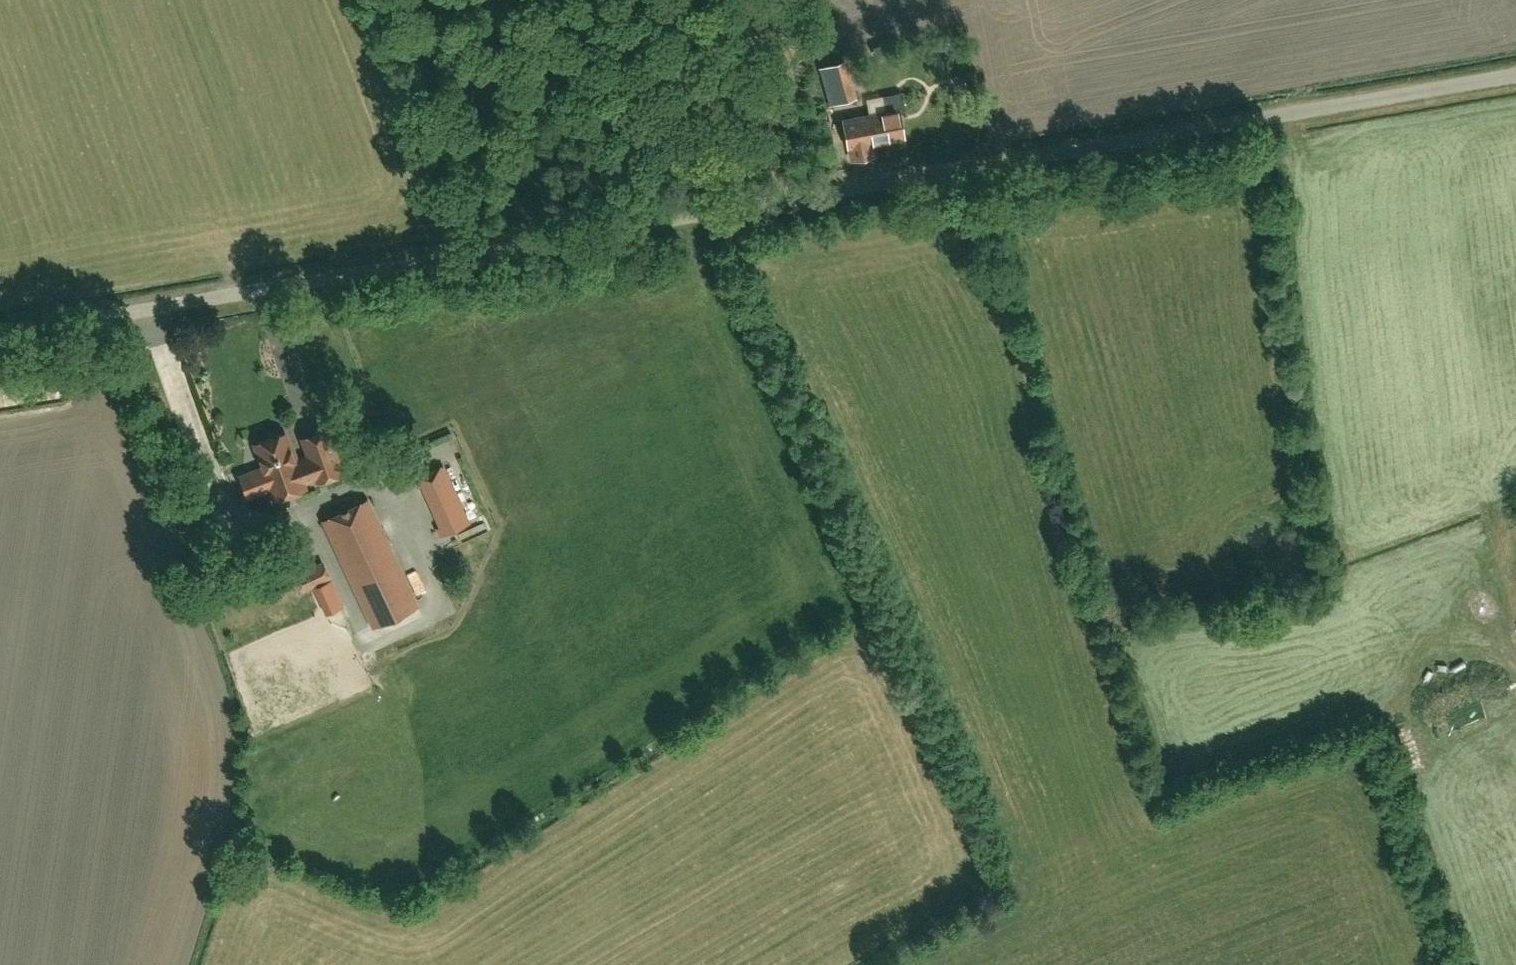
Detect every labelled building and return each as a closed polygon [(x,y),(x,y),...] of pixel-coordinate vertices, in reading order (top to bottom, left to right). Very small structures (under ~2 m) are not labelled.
[(833,105),(857,99),(847,61),(822,68),(833,105)] [(901,136),(896,111),(844,121),(849,146),(851,159),(874,154),(871,142),(901,136)] [(341,446),(334,448),(326,427),(301,437),(308,456),(298,460),(293,447),(290,448),(285,434),(255,445),(275,499),(305,488),(303,483),(316,478),(317,481),(343,471),(342,469),(348,467),(350,463),(345,448),(341,446)] [(438,529),(441,535),(468,523),(443,467),(415,480),(418,486),(425,483),(444,526),(438,529)] [(373,627),(417,606),(368,501),(323,522),(373,627)] [(303,590),(329,578),(322,564),(296,576),(303,590)] [(1406,743),(1411,758),(1425,754),(1419,739),(1406,743)]
